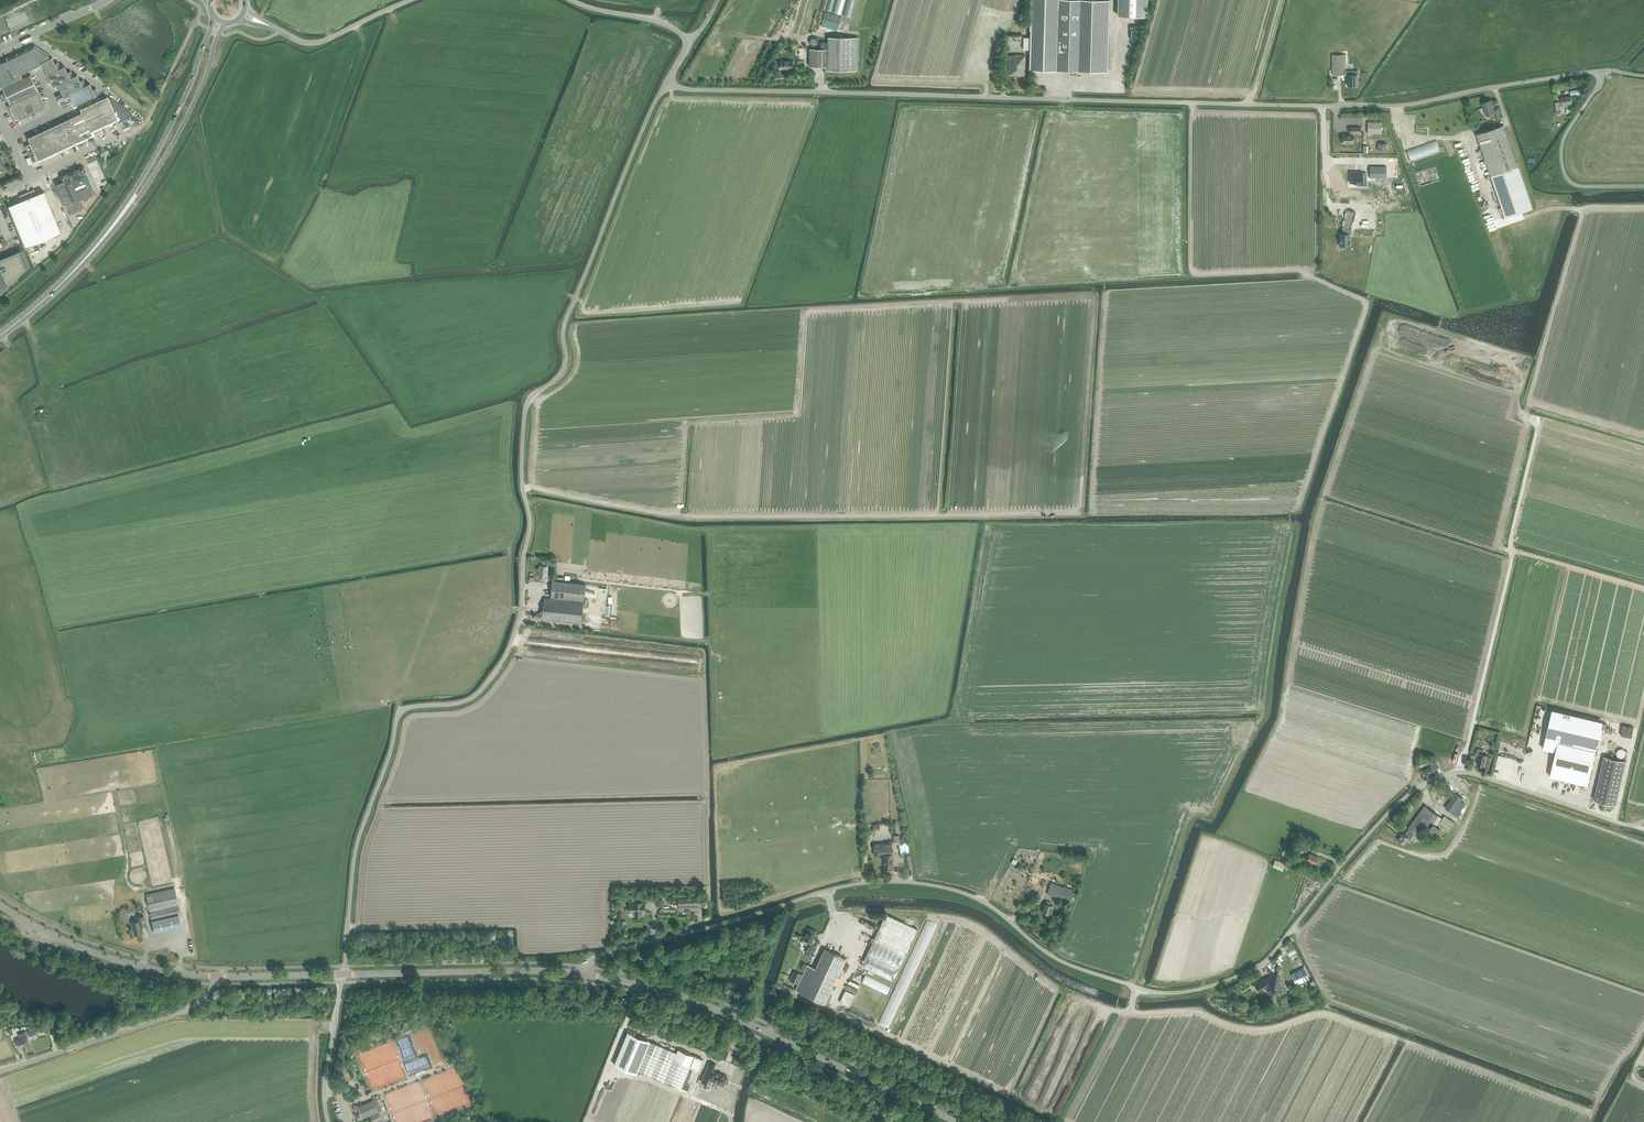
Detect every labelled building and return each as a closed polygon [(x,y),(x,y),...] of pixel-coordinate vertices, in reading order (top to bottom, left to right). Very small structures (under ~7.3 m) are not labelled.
[(1058,71),(1108,72),(1110,1),(1085,0),(1032,0),(1031,38),(1025,38),(1024,49),(1031,49),(1030,70),(1058,71)] [(1118,16),(1146,16),(1147,0),(1119,0),(1118,16)] [(828,36),(828,48),(810,48),(809,65),(827,66),(827,69),(857,70),(858,37),(828,36)] [(34,45),(31,46),(40,65),(41,64),(41,62),(50,58),(49,55),(34,45)] [(31,46),(22,51),(30,69),(40,65),(31,46)] [(22,51),(12,55),(20,74),(21,74),(30,69),(22,51)] [(1010,55),(1009,75),(1025,76),(1025,55),(1014,54),(1014,55),(1010,55)] [(1357,80),(1357,76),(1358,75),(1358,71),(1351,71),(1345,71),(1345,55),(1332,54),(1333,75),(1348,75),(1348,85),(1356,85),(1356,80),(1357,80)] [(12,55),(2,60),(12,83),(22,78),(21,74),(20,74),(12,55)] [(52,57),(50,58),(41,62),(41,64),(42,64),(44,68),(55,63),(52,57)] [(781,68),(793,68),(793,60),(781,59),(781,68)] [(2,87),(4,86),(4,87),(12,83),(2,60),(0,61),(0,88),(2,87)] [(58,62),(55,63),(44,68),(47,74),(60,68),(58,62)] [(64,66),(60,68),(47,74),(52,86),(57,84),(73,77),(73,76),(70,71),(67,72),(64,66)] [(1,98),(34,82),(30,74),(22,78),(12,83),(4,87),(4,86),(2,87),(5,92),(0,95),(1,98)] [(77,74),(73,76),(73,77),(57,84),(63,96),(68,94),(68,93),(86,85),(85,85),(83,79),(80,81),(77,74)] [(8,99),(10,103),(19,99),(38,90),(34,82),(1,98),(3,101),(8,99)] [(89,83),(85,85),(86,85),(68,93),(68,94),(73,105),(98,94),(95,88),(92,89),(89,83)] [(23,108),(11,113),(14,120),(17,119),(17,120),(45,106),(38,90),(19,99),(23,108)] [(107,96),(79,109),(81,113),(81,112),(90,131),(91,131),(117,118),(119,122),(127,118),(131,112),(109,97),(108,97),(107,96)] [(1562,107),(1566,106),(1567,114),(1570,113),(1571,110),(1571,108),(1571,106),(1572,106),(1571,96),(1562,97),(1562,107)] [(7,105),(11,113),(23,108),(19,99),(10,103),(10,104),(7,105)] [(1498,109),(1495,110),(1492,100),(1482,103),(1486,116),(1494,113),(1496,120),(1501,119),(1498,109)] [(81,113),(71,117),(81,140),(92,134),(91,131),(90,131),(81,112),(81,113)] [(71,117),(60,122),(65,134),(70,145),(81,140),(71,117)] [(60,122),(49,128),(54,139),(65,134),(60,122)] [(1381,122),(1368,122),(1368,134),(1381,134),(1381,122)] [(1489,128),(1477,133),(1491,176),(1506,218),(1532,209),(1518,167),(1503,125),(1489,130),(1489,128)] [(1360,132),(1360,127),(1350,127),(1350,135),(1342,134),(1342,143),(1353,143),(1353,132),(1360,132)] [(30,143),(24,146),(32,162),(59,150),(54,139),(49,128),(27,138),(30,143)] [(65,134),(54,139),(59,150),(70,145),(65,134)] [(83,166),(68,173),(72,182),(88,175),(83,166)] [(1386,178),(1386,167),(1370,167),(1370,178),(1386,178)] [(1364,169),(1351,170),(1351,180),(1364,180),(1364,175),(1367,175),(1367,170),(1364,170),(1364,169)] [(72,182),(68,173),(60,177),(62,182),(56,184),(70,214),(84,208),(81,201),(77,191),(72,182)] [(92,185),(88,175),(72,182),(77,191),(92,185)] [(92,185),(77,191),(81,201),(96,194),(92,185)] [(9,207),(25,248),(61,233),(45,192),(36,195),(34,190),(20,196),(22,201),(9,207)] [(1344,234),(1339,234),(1339,246),(1350,246),(1350,243),(1350,241),(1350,234),(1352,234),(1352,230),(1353,230),(1353,213),(1343,213),(1342,230),(1344,230),(1344,234)] [(1376,213),(1353,213),(1353,230),(1376,230),(1376,213)] [(8,285),(19,275),(29,265),(23,249),(0,259),(0,292),(8,285)] [(540,577),(547,578),(549,566),(541,565),(540,577)] [(551,597),(584,601),(586,584),(553,581),(551,597)] [(537,613),(536,619),(581,624),(584,602),(544,598),(542,613),(537,613)] [(1552,711),(1543,748),(1556,751),(1550,776),(1588,785),(1602,723),(1552,711)] [(1485,766),(1485,765),(1489,766),(1491,757),(1487,756),(1482,754),(1483,750),(1477,748),(1476,755),(1479,755),(1477,764),(1485,766)] [(1604,756),(1594,800),(1615,805),(1625,761),(1604,756)] [(1431,767),(1422,771),(1424,776),(1434,772),(1433,770),(1431,767)] [(1456,793),(1445,807),(1457,816),(1465,804),(1461,801),(1463,798),(1456,793)] [(1403,834),(1398,840),(1401,842),(1404,844),(1409,838),(1410,839),(1415,833),(1418,835),(1424,827),(1429,831),(1428,832),(1426,835),(1432,841),(1435,837),(1440,829),(1434,824),(1430,829),(1425,825),(1429,820),(1433,823),(1437,825),(1442,818),(1439,816),(1434,812),(1425,806),(1408,828),(1409,829),(1405,835),(1403,834)] [(1440,823),(1440,824),(1449,830),(1451,826),(1454,823),(1445,817),(1443,819),(1440,823)] [(877,833),(877,834),(891,834),(891,826),(877,826),(877,830),(874,831),(874,833),(877,833)] [(1296,848),(1306,852),(1310,842),(1300,838),(1296,848)] [(891,843),(875,844),(875,848),(875,853),(885,853),(885,855),(885,869),(888,869),(891,869),(893,869),(893,856),(891,856),(891,855),(890,855),(890,852),(891,852),(891,848),(891,843)] [(1303,861),(1306,862),(1311,864),(1312,862),(1315,863),(1317,857),(1309,853),(1307,857),(1305,856),(1303,861)] [(1275,860),(1272,867),(1282,871),(1285,864),(1275,860)] [(1075,890),(1051,883),(1048,894),(1071,902),(1075,890)] [(150,912),(151,919),(154,933),(181,927),(178,914),(180,913),(178,905),(175,888),(146,894),(150,912)] [(679,898),(679,909),(701,908),(700,897),(679,898)] [(1045,903),(1045,906),(1043,905),(1042,907),(1044,908),(1043,912),(1050,915),(1053,906),(1051,905),(1051,902),(1046,901),(1046,903),(1045,903)] [(630,911),(635,911),(635,916),(637,916),(637,917),(638,917),(638,918),(639,918),(640,917),(641,916),(643,916),(643,911),(645,911),(645,903),(642,903),(642,902),(635,902),(635,903),(630,904),(630,911)] [(886,914),(862,966),(894,980),(918,929),(886,914)] [(132,922),(134,935),(143,933),(141,926),(146,925),(144,916),(137,917),(138,921),(132,922)] [(1023,924),(1034,929),(1036,925),(1025,920),(1023,924)] [(811,945),(817,932),(810,929),(805,939),(809,941),(807,945),(809,946),(806,952),(811,955),(814,947),(811,945)] [(796,990),(826,1004),(847,959),(825,949),(816,968),(808,965),(796,990)] [(1296,984),(1308,978),(1303,967),(1291,973),(1296,984)] [(1259,992),(1266,988),(1271,998),(1287,990),(1278,973),(1274,975),(1273,974),(1254,984),(1259,992)] [(46,1034),(51,1033),(48,1024),(27,1030),(29,1036),(36,1033),(36,1032),(37,1031),(37,1032),(44,1030),(46,1034)] [(31,1047),(25,1031),(18,1033),(20,1038),(16,1039),(18,1047),(22,1046),(23,1049),(31,1047)] [(638,1071),(665,1082),(681,1089),(691,1066),(695,1056),(678,1049),(677,1052),(627,1032),(614,1064),(637,1074),(638,1071)] [(703,1060),(695,1056),(691,1066),(699,1070),(703,1060)] [(713,1071),(715,1065),(709,1062),(701,1081),(707,1084),(709,1080),(724,1086),(725,1084),(727,1085),(729,1081),(727,1080),(728,1077),(713,1071)] [(690,1092),(706,1099),(709,1092),(693,1085),(690,1092)] [(371,1119),(372,1119),(380,1116),(379,1112),(378,1113),(374,1101),(358,1106),(358,1105),(353,1106),(355,1111),(358,1110),(359,1114),(356,1116),(358,1120),(370,1116),(371,1119)]
